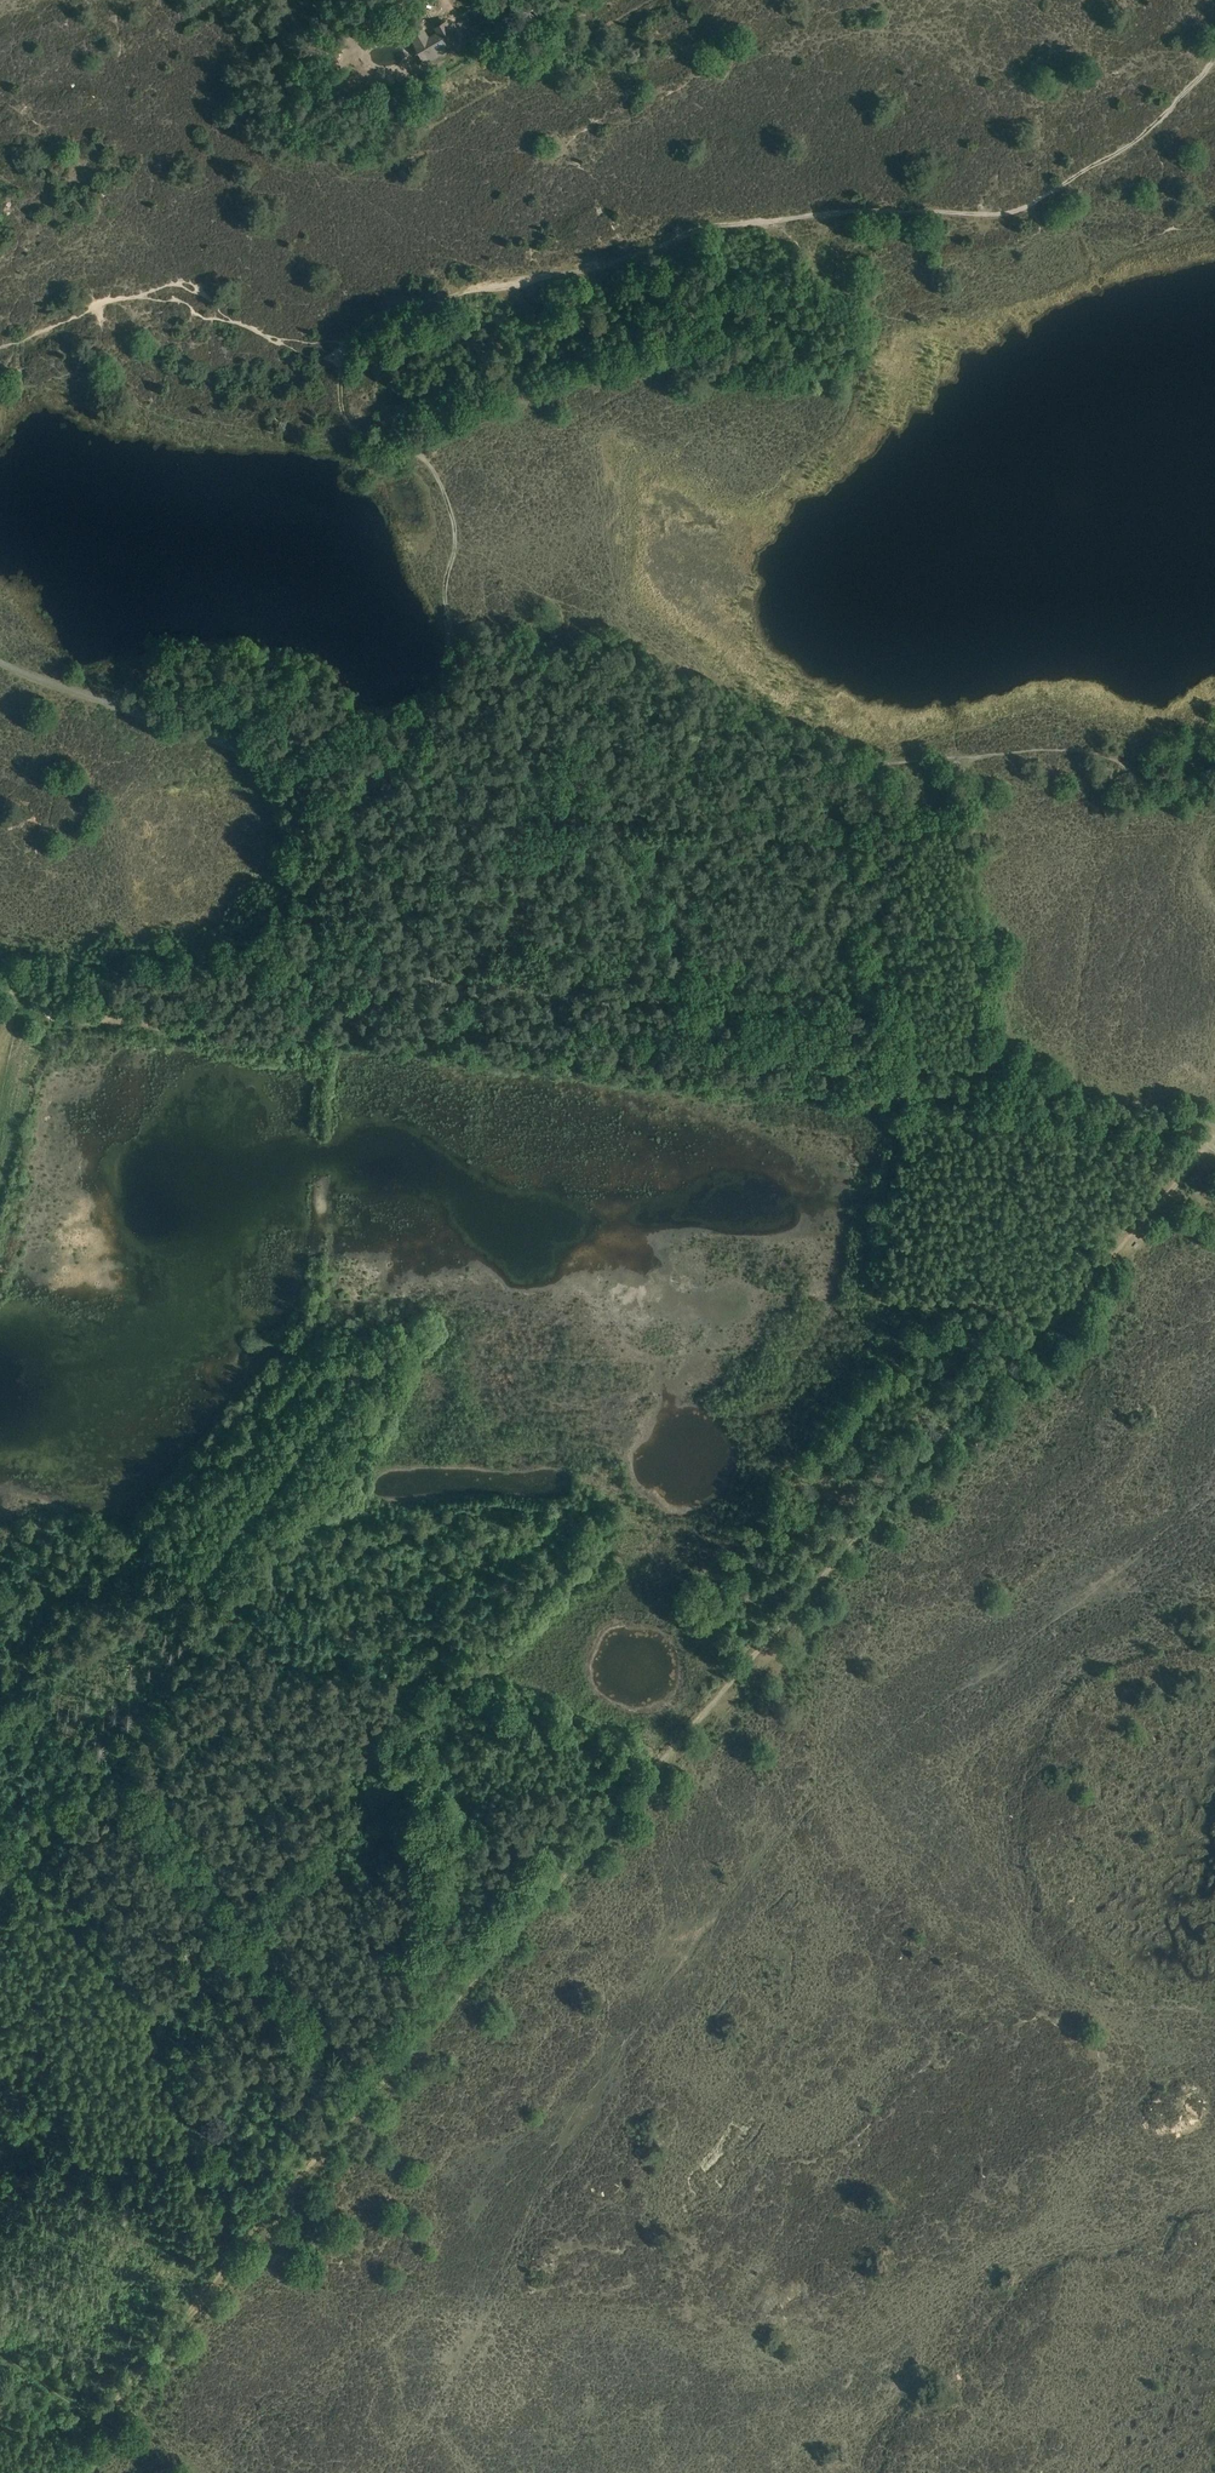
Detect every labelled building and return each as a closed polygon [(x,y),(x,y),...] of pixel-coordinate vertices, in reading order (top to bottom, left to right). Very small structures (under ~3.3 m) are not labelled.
[(446,49),(460,41),(447,19),(433,27),(436,31),(420,40),(428,54),(444,45),(446,49)]
